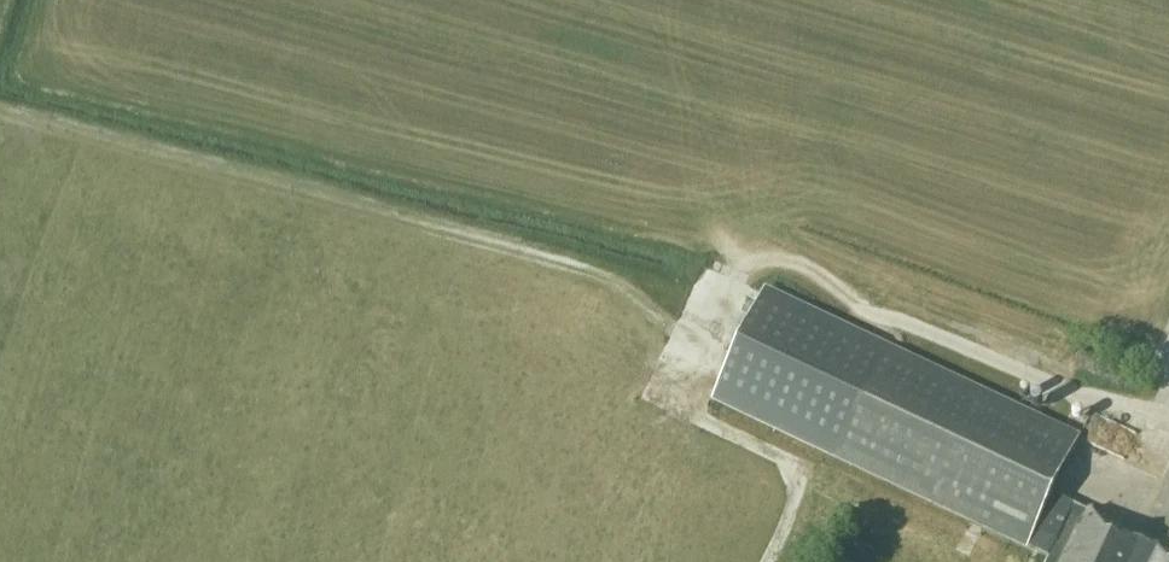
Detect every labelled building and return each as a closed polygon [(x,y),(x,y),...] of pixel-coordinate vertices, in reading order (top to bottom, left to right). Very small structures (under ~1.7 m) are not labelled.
[(1052,497),(1078,441),(764,292),(713,400),(1027,549),(1028,547),(1051,558),(1049,561),(1168,561),(1168,551),(1052,497)]
